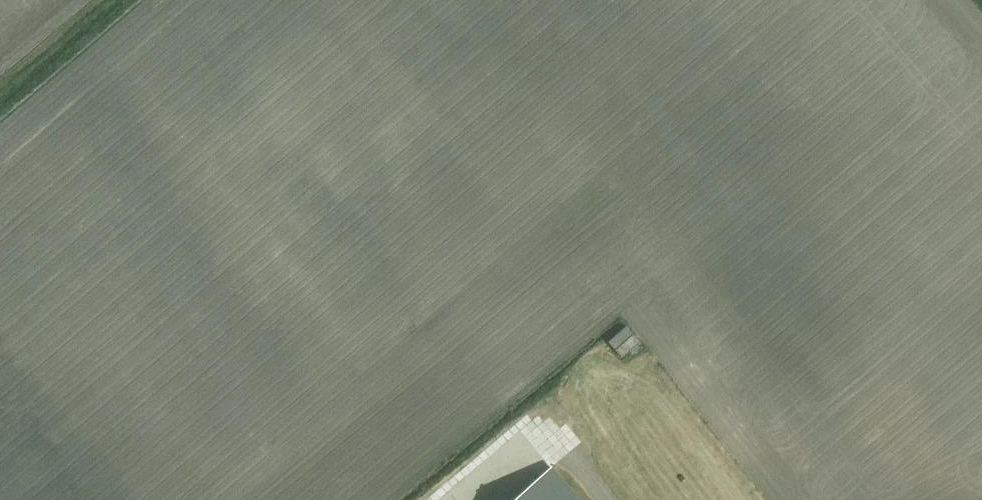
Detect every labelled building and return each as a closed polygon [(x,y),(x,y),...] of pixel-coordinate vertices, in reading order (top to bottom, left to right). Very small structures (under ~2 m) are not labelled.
[(550,467),(512,499),(578,499),(550,467)]
